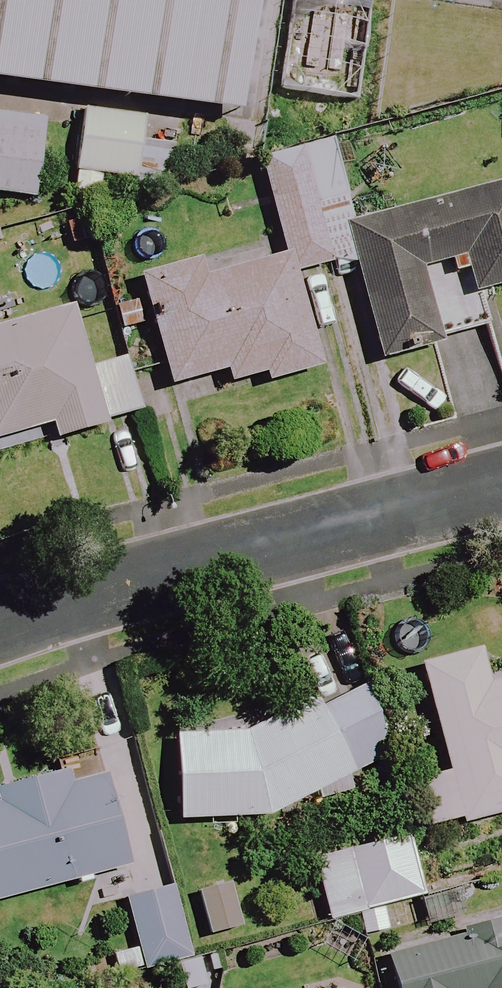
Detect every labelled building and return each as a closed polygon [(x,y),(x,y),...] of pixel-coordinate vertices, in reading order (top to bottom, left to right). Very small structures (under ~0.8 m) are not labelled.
[(236,115),(251,0),(0,0),(0,85),(236,115)] [(276,95),(356,106),(371,0),(289,0),(276,95)] [(0,114),(0,193),(35,198),(45,120),(0,114)] [(137,130),(80,124),(75,174),(133,179),(137,130)] [(140,278),(144,292),(111,301),(120,334),(152,326),(169,388),(224,373),(228,388),(264,379),(266,388),(318,374),(292,275),(349,261),(340,226),(350,224),(330,146),(259,165),(283,254),(243,265),(239,252),(140,278)] [(349,261),(351,260),(377,361),(439,345),(421,279),(465,268),(472,296),(501,288),(501,184),(350,224),(340,226),(349,261)] [(71,308),(0,328),(0,441),(48,428),(52,441),(140,416),(125,361),(88,371),(71,308)] [(479,653),(420,667),(446,776),(418,782),(430,831),(501,814),(501,682),(487,686),(479,653)] [(250,734),(175,735),(177,823),(263,820),(310,796),(317,808),(352,794),(346,781),(401,754),(368,686),(323,710),(314,697),(250,734)] [(0,797),(0,898),(125,868),(101,772),(0,797)] [(420,900),(407,838),(313,859),(327,923),(357,916),(362,938),(385,933),(380,909),(420,900)] [(243,928),(233,888),(198,897),(207,937),(243,928)] [(166,962),(187,956),(172,895),(127,906),(137,948),(114,954),(118,973),(142,967),(166,962)] [(456,930),(458,940),(384,960),(391,987),(501,987),(501,917),(456,930)] [(166,962),(172,987),(207,987),(198,954),(187,956),(166,962)]
